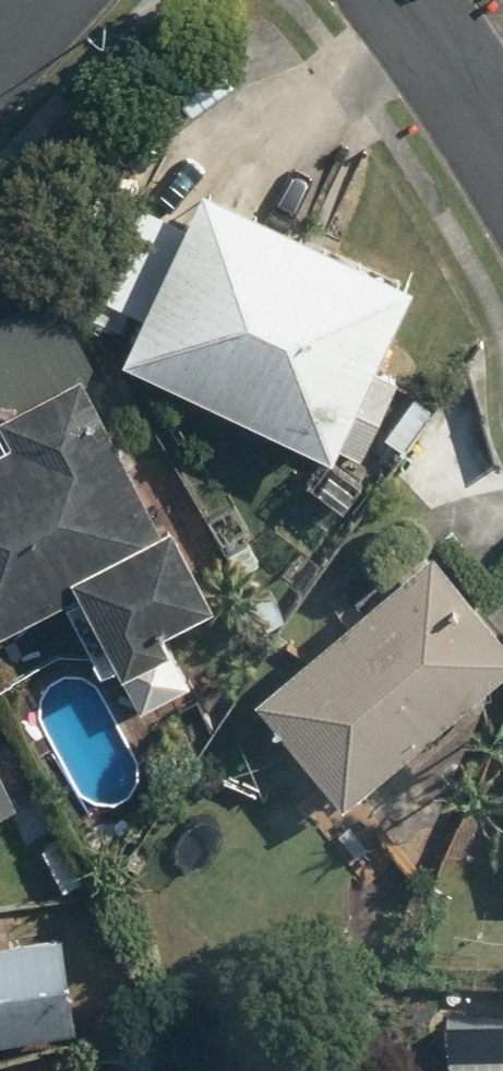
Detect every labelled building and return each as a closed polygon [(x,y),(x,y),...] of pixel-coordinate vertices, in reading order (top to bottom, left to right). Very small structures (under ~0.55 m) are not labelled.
[(400,286),(187,185),(105,359),(318,461),(400,286)] [(60,590),(104,676),(122,666),(142,705),(187,682),(159,628),(197,609),(80,381),(97,372),(51,284),(0,310),(0,621),(60,590)] [(360,489),(325,458),(272,517),(307,549),(360,489)] [(417,545),(247,695),(341,801),(502,658),(502,642),(417,545)] [(14,800),(0,773),(0,807),(14,800)] [(0,948),(0,1051),(73,1042),(61,940),(0,948)] [(425,1013),(426,1070),(502,1070),(502,1011),(425,1013)]
